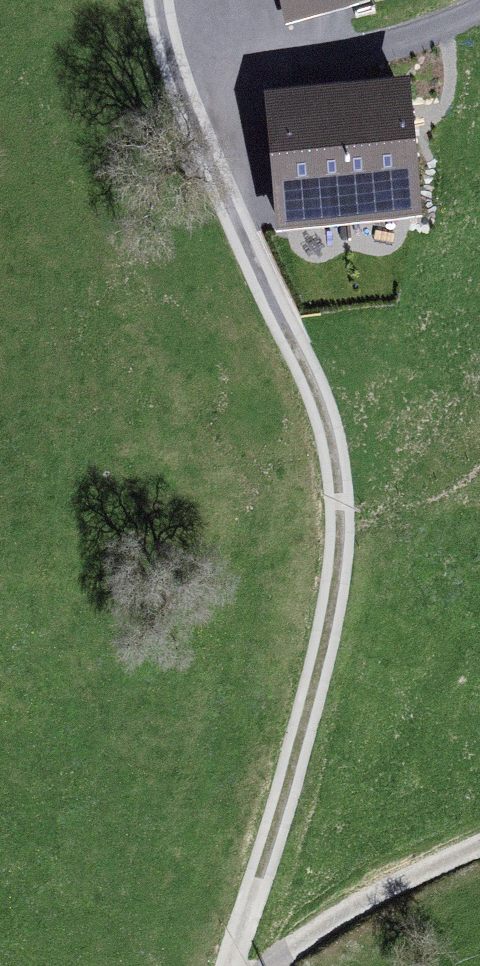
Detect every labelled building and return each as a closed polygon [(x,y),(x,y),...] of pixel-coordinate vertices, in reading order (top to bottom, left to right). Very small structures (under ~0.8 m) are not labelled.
[(389,110),(274,109),(273,229),(389,229),(389,110)]
